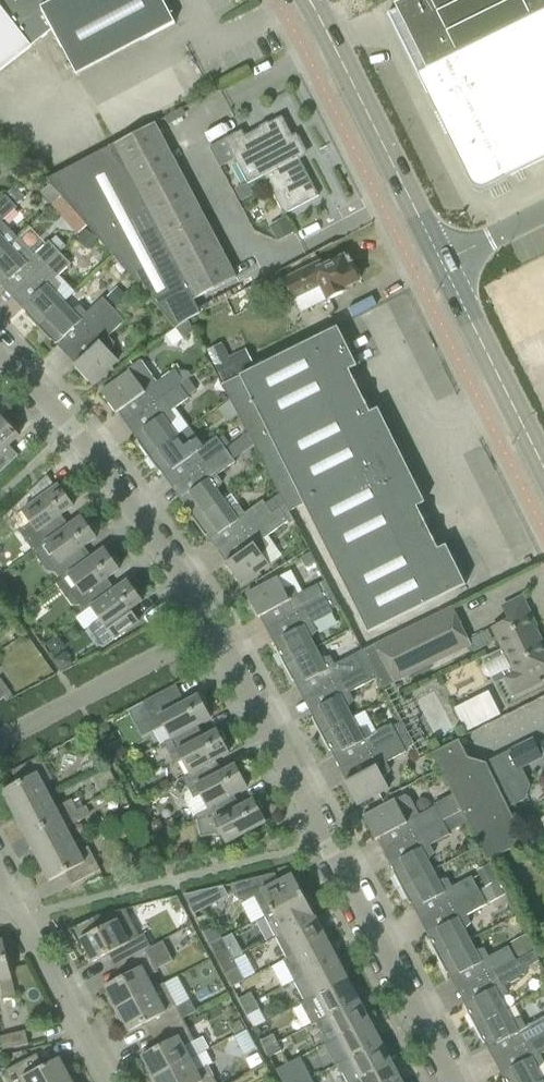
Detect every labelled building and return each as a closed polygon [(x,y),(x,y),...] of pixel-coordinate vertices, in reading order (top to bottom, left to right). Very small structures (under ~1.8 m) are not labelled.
[(52,31),(76,76),(175,23),(163,0),(0,0),(0,71),(52,31)] [(387,14),(428,95),(471,182),(474,186),(478,188),(482,188),(486,187),(543,159),(543,0),(405,0),(395,5),(397,10),(387,14)] [(241,131),(225,140),(248,184),(264,176),(284,215),(319,196),(298,158),(305,154),(296,137),(293,138),(282,117),(244,137),(241,131)] [(155,123),(134,134),(47,179),(62,196),(87,226),(176,329),(188,321),(200,313),(193,300),(236,278),(155,123)] [(23,160),(8,162),(10,175),(25,173),(23,160)] [(15,187),(7,196),(17,207),(26,199),(15,187)] [(0,201),(0,256),(17,240),(1,223),(17,208),(6,196),(0,201)] [(87,226),(62,196),(52,206),(78,234),(87,226)] [(86,230),(77,242),(88,250),(97,238),(86,230)] [(17,240),(0,256),(0,286),(2,288),(17,274),(27,284),(60,253),(49,241),(33,257),(17,240)] [(60,253),(27,284),(37,294),(21,309),(26,313),(25,315),(38,328),(64,303),(56,296),(61,287),(55,280),(71,265),(60,253)] [(320,263),(284,281),(293,298),(321,285),(329,300),(345,292),(343,288),(360,280),(348,255),(322,268),(320,263)] [(126,295),(117,287),(107,297),(116,305),(126,295)] [(71,311),(64,303),(38,328),(50,341),(52,340),(56,345),(71,331),(81,341),(114,310),(103,298),(87,314),(80,307),(71,311)] [(127,301),(125,311),(136,313),(138,303),(127,301)] [(114,310),(81,341),(90,351),(74,367),(92,385),(118,361),(110,352),(115,343),(109,337),(125,321),(114,310)] [(194,332),(188,321),(176,329),(184,340),(194,332)] [(257,452),(362,396),(349,370),(354,368),(350,360),(353,359),(338,327),(222,385),(248,434),(254,445),(257,452)] [(222,343),(206,352),(222,383),(254,367),(245,350),(229,358),(222,343)] [(126,370),(129,373),(101,393),(116,414),(136,400),(144,411),(180,386),(184,382),(178,374),(175,370),(156,383),(139,360),(126,370)] [(182,371),(178,374),(184,382),(188,379),(192,377),(188,372),(182,371)] [(184,382),(180,386),(188,397),(196,390),(188,379),(184,382)] [(180,386),(144,411),(152,423),(134,436),(138,441),(137,442),(148,457),(177,436),(170,427),(176,419),(171,412),(189,398),(188,397),(180,386)] [(370,413),(362,396),(257,452),(280,494),(285,504),(289,512),(304,505),(402,456),(378,409),(370,413)] [(18,455),(9,446),(19,436),(1,416),(0,417),(0,472),(18,455)] [(177,437),(177,436),(148,457),(159,473),(160,472),(164,477),(182,464),(190,475),(226,450),(217,437),(203,447),(189,428),(177,437)] [(248,434),(226,450),(234,460),(254,445),(248,434)] [(226,450),(190,475),(198,486),(180,499),(184,505),(183,506),(194,521),(223,500),(216,491),(222,483),(217,476),(235,462),(234,460),(226,450)] [(425,503),(402,456),(304,505),(336,568),(426,524),(417,507),(425,503)] [(31,523),(19,532),(33,552),(46,543),(64,529),(57,519),(61,515),(73,507),(71,504),(71,503),(73,502),(68,496),(66,497),(58,486),(55,487),(22,511),(31,523)] [(206,535),(210,541),(228,528),(236,539),(285,504),(280,494),(265,504),(263,501),(245,514),(236,503),(227,506),(223,500),(194,521),(205,537),(206,535)] [(285,504),(236,539),(245,550),(225,565),(240,586),(270,565),(262,555),(268,547),(263,540),(288,522),(293,519),(288,512),(289,512),(285,504)] [(64,529),(46,543),(54,555),(47,560),(57,573),(62,580),(69,575),(87,561),(79,550),(84,547),(96,539),(94,536),(94,535),(96,534),(91,528),(89,529),(81,517),(69,526),(64,529)] [(426,524),(336,568),(368,633),(466,585),(450,553),(447,555),(443,547),(438,549),(426,524)] [(87,561),(69,575),(77,587),(70,592),(80,606),(85,612),(92,607),(110,593),(102,582),(107,579),(119,570),(117,567),(119,565),(114,559),(112,561),(104,549),(91,558),(87,561)] [(325,581),(318,585),(298,595),(293,587),(283,589),(278,578),(246,595),(258,618),(280,607),(286,619),(333,595),(325,581)] [(91,626),(91,630),(102,647),(107,643),(138,621),(137,620),(136,621),(136,622),(133,624),(125,614),(130,611),(142,602),(140,599),(142,597),(137,591),(135,593),(135,592),(127,581),(114,590),(110,593),(92,607),(100,619),(93,624),(91,626)] [(333,595),(286,619),(293,631),(273,642),(276,648),(275,649),(283,665),(315,649),(310,639),(317,631),(313,623),(332,613),(331,609),(338,605),(333,595)] [(362,651),(370,664),(377,679),(383,689),(467,648),(470,653),(493,642),(488,631),(469,640),(452,607),(362,651)] [(503,648),(504,649),(482,659),(484,664),(483,665),(483,672),(485,675),(488,677),(491,678),(492,677),(495,683),(504,679),(513,696),(540,683),(537,677),(543,673),(543,647),(542,642),(540,643),(533,628),(537,627),(529,610),(493,628),(503,648)] [(320,659),(315,649),(283,665),(292,682),(294,681),(297,687),(316,677),(323,689),(370,664),(362,651),(355,654),(335,665),(330,657),(320,659)] [(65,652),(53,660),(61,672),(73,664),(65,652)] [(370,664),(323,689),(330,701),(310,712),(313,718),(311,718),(320,735),(352,718),(347,708),(354,701),(349,693),(377,679),(370,664)] [(176,685),(142,702),(157,730),(165,726),(172,739),(192,728),(197,726),(210,719),(204,706),(206,705),(202,698),(200,700),(200,699),(198,696),(185,703),(180,705),(171,688),(175,686),(175,687),(176,686),(176,685)] [(488,692),(454,709),(466,733),(500,716),(488,692)] [(357,728),(352,718),(320,735),(329,752),(330,751),(334,757),(353,746),(360,759),(407,734),(401,722),(392,726),(391,724),(372,735),(367,727),(357,728)] [(106,722),(96,728),(101,738),(108,736),(111,728),(106,722)] [(172,739),(164,743),(175,764),(183,760),(190,773),(210,763),(216,760),(229,754),(222,741),(224,740),(221,733),(218,734),(216,730),(204,737),(198,740),(192,728),(172,739)] [(407,734),(360,759),(366,771),(345,782),(357,806),(389,789),(383,778),(391,771),(386,763),(406,752),(405,750),(413,745),(407,734)] [(485,763),(468,757),(459,739),(431,753),(456,800),(455,800),(461,811),(468,824),(488,861),(525,842),(508,808),(526,800),(530,786),(521,767),(541,757),(541,756),(543,754),(543,743),(536,747),(533,740),(510,751),(485,763)] [(11,816),(49,796),(43,784),(52,779),(40,756),(11,771),(18,783),(2,792),(13,813),(10,815),(11,816)] [(190,773),(182,778),(189,790),(185,793),(184,799),(193,816),(194,815),(201,812),(229,798),(234,795),(247,788),(240,776),(240,775),(242,774),(239,768),(237,769),(236,768),(235,765),(222,772),(217,775),(210,763),(190,773)] [(49,796),(11,816),(15,824),(18,822),(26,837),(77,809),(72,799),(56,808),(49,796)] [(229,798),(201,812),(194,815),(197,820),(201,838),(213,835),(220,831),(227,843),(265,823),(253,800),(235,809),(229,798)] [(455,800),(437,810),(435,807),(415,818),(411,809),(401,811),(395,801),(363,817),(376,840),(397,829),(404,842),(461,811),(455,800)] [(83,820),(77,809),(26,837),(33,851),(30,853),(34,860),(73,840),(66,828),(83,820)] [(461,811),(404,842),(410,854),(390,864),(393,870),(392,871),(401,888),(432,871),(427,861),(434,854),(430,846),(450,835),(449,834),(468,824),(461,811)] [(79,852),(73,840),(34,860),(35,861),(38,860),(49,882),(65,873),(71,885),(100,870),(88,847),(79,852)] [(485,888),(498,881),(490,864),(476,872),(485,888)] [(438,881),(432,871),(401,888),(409,904),(411,903),(414,909),(434,899),(440,911),(479,891),(472,877),(452,887),(448,879),(438,881)] [(293,875),(277,883),(275,874),(232,884),(234,894),(236,898),(241,901),(247,901),(255,897),(265,917),(304,896),(293,875)] [(498,881),(485,888),(483,889),(490,904),(506,895),(498,881)] [(213,889),(198,892),(184,896),(190,907),(203,901),(215,898),(213,889)] [(479,891),(440,911),(447,924),(427,934),(430,940),(429,941),(437,957),(469,941),(464,931),(471,923),(467,915),(487,905),(479,891)] [(304,897),(304,896),(265,917),(276,937),(315,917),(310,908),(311,903),(309,899),(304,897)] [(97,917),(70,931),(82,954),(87,952),(92,963),(115,951),(121,962),(151,947),(144,934),(139,937),(125,910),(97,917)] [(315,917),(276,937),(287,958),(287,959),(295,955),(295,954),(326,938),(323,933),(325,928),(320,927),(315,917)] [(519,959),(534,951),(526,934),(511,942),(519,959)] [(287,959),(287,958),(283,960),(294,981),(306,975),(337,959),(332,949),(333,945),(329,943),(326,938),(295,954),(295,955),(287,959)] [(234,960),(229,951),(222,939),(210,945),(221,966),(234,960)] [(4,999),(16,997),(2,940),(0,941),(0,984),(4,999)] [(157,943),(158,955),(176,953),(175,941),(157,943)] [(475,951),(469,941),(437,957),(446,974),(448,973),(451,979),(471,969),(477,981),(516,960),(509,947),(489,957),(485,949),(475,951)] [(108,998),(115,1010),(154,990),(147,978),(158,972),(147,950),(151,948),(151,947),(121,962),(127,974),(105,986),(111,997),(108,998)] [(484,993),(464,1004),(467,1010),(465,1011),(474,1027),(506,1010),(501,1000),(508,993),(504,985),(509,982),(511,984),(519,979),(519,977),(524,974),(523,973),(522,971),(529,967),(540,961),(534,951),(519,959),(520,960),(516,961),(516,960),(477,981),(484,993)] [(306,975),(294,981),(305,1002),(348,980),(345,974),(347,970),(342,968),(337,959),(306,975)] [(234,960),(221,966),(232,987),(244,980),(234,960)] [(350,984),(348,980),(305,1002),(301,1004),(313,1025),(316,1023),(359,1000),(354,990),(355,986),(350,984)] [(154,990),(115,1010),(121,1022),(123,1021),(129,1032),(151,1020),(157,1032),(183,1019),(182,1018),(196,1011),(190,1000),(177,1007),(164,984),(154,990)] [(243,1008),(255,1001),(251,993),(239,1000),(243,1008)] [(364,1010),(359,1000),(316,1023),(318,1026),(317,1029),(321,1030),(327,1044),(370,1021),(367,1016),(369,1012),(364,1010)] [(260,1010),(255,1001),(243,1008),(248,1016),(260,1010)] [(474,1027),(483,1044),(485,1043),(488,1049),(507,1038),(514,1051),(543,1035),(543,1017),(526,1027),(515,1007),(506,1011),(506,1010),(474,1027)] [(183,1019),(157,1032),(164,1044),(141,1056),(147,1066),(145,1068),(151,1079),(206,1051),(199,1039),(195,1042),(183,1019)] [(240,1021),(230,1026),(234,1034),(244,1029),(240,1021)] [(327,1044),(325,1045),(335,1066),(338,1065),(381,1042),(376,1032),(377,1028),(372,1026),(370,1021),(327,1044)] [(247,1030),(234,1037),(243,1055),(256,1048),(247,1030)] [(28,1044),(25,1031),(0,1037),(0,1041),(2,1050),(28,1044)] [(265,1049),(277,1043),(273,1035),(261,1041),(265,1049)] [(514,1051),(520,1063),(501,1073),(504,1079),(502,1080),(503,1081),(539,1081),(543,1080),(543,1062),(540,1055),(543,1053),(543,1035),(514,1051)] [(338,1065),(340,1068),(338,1073),(343,1074),(347,1081),(355,1081),(392,1063),(389,1058),(391,1053),(386,1052),(381,1042),(338,1065)] [(282,1051),(277,1043),(265,1049),(270,1058),(282,1051)] [(151,1079),(153,1081),(216,1081),(207,1066),(212,1063),(206,1051),(151,1079)] [(258,1053),(246,1059),(251,1069),(262,1063),(258,1053)] [(71,1081),(59,1058),(37,1070),(30,1058),(5,1071),(11,1081),(69,1081),(71,1081)] [(392,1063),(355,1081),(402,1081),(398,1074),(399,1069),(394,1068),(392,1063)]
